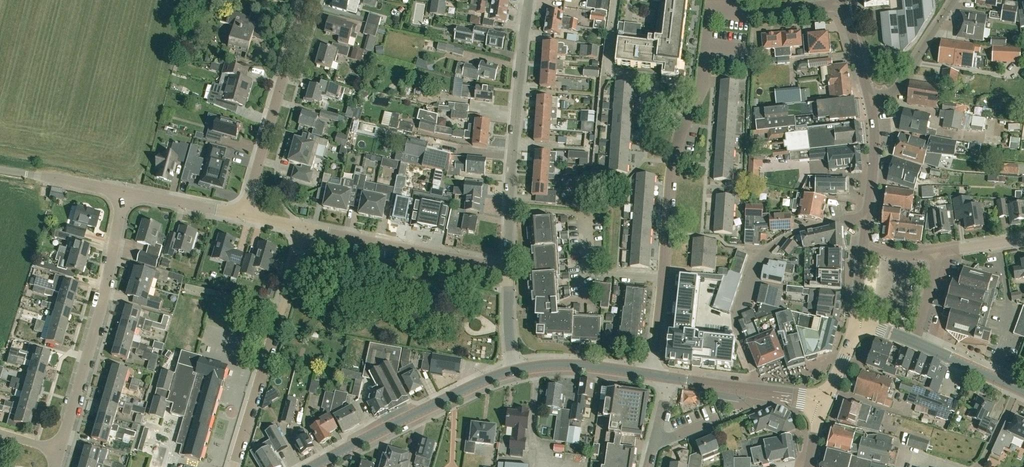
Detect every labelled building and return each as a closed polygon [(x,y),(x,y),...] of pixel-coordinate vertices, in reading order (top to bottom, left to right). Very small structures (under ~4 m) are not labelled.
[(333,8),(347,11),(348,5),(353,7),(355,0),(335,0),(333,8)] [(447,0),(432,0),(430,14),(445,16),(447,0)] [(509,0),(493,0),(491,8),(507,11),(509,0)] [(610,0),(596,0),(595,10),(608,12),(610,0)] [(653,0),(660,1),(656,37),(624,33),(623,41),(618,40),(616,63),(663,69),(662,77),(667,77),(666,83),(682,85),(684,72),(677,71),(686,0),(653,0)] [(903,11),(880,13),(880,14),(883,14),(884,18),(881,19),(883,43),(884,44),(884,45),(885,45),(889,45),(897,52),(899,52),(902,52),(904,50),(916,38),(925,21),(926,22),(933,11),(933,9),(933,7),(933,0),(901,0),(903,11)] [(1016,15),(1017,7),(1003,5),(1002,13),(1016,15)] [(508,20),(509,16),(507,14),(507,11),(491,8),(490,19),(484,18),(483,25),(493,27),(495,20),(505,22),(506,21),(508,20)] [(577,26),(578,20),(571,19),(571,18),(563,17),(564,12),(548,10),(546,21),(577,26)] [(259,23),(249,20),(250,16),(230,11),(226,23),(237,26),(232,41),(230,40),(228,47),(247,52),(252,36),(263,39),(268,21),(260,19),(259,23)] [(984,28),(986,16),(960,12),(959,24),(984,28)] [(379,25),(381,17),(370,13),(367,22),(379,25)] [(605,22),(606,15),(591,13),(590,20),(605,22)] [(1015,22),(1016,15),(1002,13),(1001,20),(1015,22)] [(480,18),(471,17),(470,23),(479,25),(480,18)] [(344,22),(330,18),(326,32),(341,36),(339,42),(349,44),(352,32),(355,32),(357,25),(345,21),(344,22)] [(576,31),(577,26),(546,21),(545,32),(560,34),(561,28),(576,31)] [(375,37),(379,25),(367,22),(364,34),(375,37)] [(983,40),(984,28),(959,24),(957,36),(983,40)] [(474,30),(456,27),(456,31),(455,30),(454,32),(454,34),(454,36),(455,36),(454,39),(472,42),(473,39),(477,40),(477,38),(487,40),(486,46),(501,49),(504,33),(474,27),(474,30)] [(804,54),(829,52),(828,33),(824,33),(823,29),(817,30),(817,34),(808,34),(808,37),(803,38),(804,43),(804,54)] [(789,56),(791,56),(791,48),(793,46),(801,45),(800,31),(781,33),(783,57),(789,56)] [(783,57),(781,33),(763,34),(764,48),(773,48),(775,49),(775,57),(777,57),(783,57)] [(980,55),(981,45),(973,44),(956,41),(941,39),(940,51),(972,55),(972,54),(980,55)] [(567,55),(568,47),(564,47),(564,45),(563,44),(544,42),(543,53),(558,54),(567,55)] [(347,57),(350,48),(334,43),(332,49),(322,46),(316,65),(331,69),(333,62),(335,62),(337,55),(347,57)] [(446,52),(447,45),(439,43),(437,50),(446,52)] [(597,58),(598,47),(587,46),(586,56),(597,58)] [(384,55),(383,47),(375,48),(377,56),(384,55)] [(465,50),(455,47),(454,51),(453,54),(463,56),(465,50)] [(1013,63),(1014,48),(1006,47),(1006,63),(1013,63)] [(352,56),(361,59),(364,52),(354,49),(352,56)] [(970,67),(972,55),(940,51),(938,62),(970,67)] [(563,66),(563,65),(563,61),(557,60),(558,54),(543,53),(542,64),(563,66)] [(833,66),(832,58),(819,59),(808,61),(808,62),(809,68),(820,67),(820,68),(822,81),(829,80),(829,86),(850,83),(848,64),(833,66)] [(428,69),(436,67),(434,60),(426,62),(428,69)] [(495,81),(498,66),(482,62),(481,67),(465,63),(462,77),(478,81),(479,77),(495,81)] [(801,71),(801,69),(809,68),(808,62),(800,63),(799,64),(798,64),(798,65),(797,65),(797,66),(797,67),(796,68),(796,69),(797,72),(801,71)] [(210,70),(218,72),(220,66),(212,63),(210,70)] [(563,66),(542,64),(542,75),(556,76),(557,70),(563,70),(563,68),(566,68),(566,66),(563,65),(563,66)] [(248,93),(251,81),(236,76),(238,68),(225,66),(223,73),(226,74),(225,79),(230,80),(228,87),(248,93)] [(599,77),(600,69),(598,69),(583,68),(583,76),(587,76),(598,77),(599,77)] [(956,85),(958,71),(943,69),(941,83),(956,85)] [(561,88),(562,83),(556,82),(556,76),(542,75),(541,86),(561,88)] [(738,98),(739,81),(721,80),(720,97),(738,98)] [(346,88),(324,82),(318,81),(317,86),(311,85),(308,93),(306,92),(304,100),(312,103),(312,101),(319,103),(321,96),(342,102),(346,88)] [(633,101),(634,83),(616,81),(615,100),(633,101)] [(939,85),(911,81),(908,103),(935,107),(939,85)] [(831,99),(851,97),(850,83),(829,86),(831,99)] [(477,88),(472,87),(463,86),(463,92),(467,92),(466,98),(476,99),(493,101),(494,90),(477,88)] [(244,106),(248,93),(228,87),(226,95),(220,93),(219,98),(216,97),(214,105),(226,110),(229,101),(244,106)] [(371,92),(362,89),(359,98),(360,99),(361,99),(362,99),(363,99),(364,98),(365,98),(366,98),(367,97),(368,97),(368,96),(369,95),(370,94),(370,93),(370,92),(371,92)] [(558,109),(559,98),(538,96),(537,107),(558,109)] [(736,114),(738,98),(720,97),(719,113),(736,114)] [(856,119),(853,99),(802,104),(777,107),(755,109),(756,123),(757,131),(767,130),(796,127),(794,116),(814,115),(814,120),(826,118),(826,121),(830,120),(830,121),(856,119)] [(631,119),(633,101),(615,100),(613,118),(631,119)] [(452,111),(468,113),(468,112),(469,105),(455,103),(449,102),(448,107),(439,106),(439,107),(439,110),(442,110),(452,111)] [(958,112),(959,107),(956,106),(956,104),(943,103),(942,110),(958,112)] [(1021,116),(1023,107),(1011,104),(1009,114),(1021,116)] [(557,120),(558,109),(537,107),(536,118),(557,120)] [(360,121),(363,109),(356,108),(353,119),(360,121)] [(985,114),(993,117),(996,112),(987,108),(985,114)] [(935,137),(937,131),(927,129),(930,115),(905,109),(900,129),(930,136),(935,137)] [(337,122),(339,115),(322,110),(320,117),(337,122)] [(304,111),(300,125),(314,129),(312,135),(322,138),(326,123),(316,120),(318,115),(304,111)] [(452,111),(451,118),(467,120),(468,113),(452,111)] [(594,123),(594,122),(595,111),(585,111),(584,122),(586,122),(594,123)] [(964,114),(945,111),(944,118),(942,127),(961,130),(964,114)] [(436,126),(437,123),(438,116),(424,112),(419,129),(434,133),(435,133),(452,136),(454,129),(436,126)] [(399,115),(393,113),(390,127),(412,132),(414,125),(400,121),(400,122),(398,121),(399,115)] [(735,131),(736,114),(719,113),(718,129),(735,131)] [(973,115),(971,130),(983,132),(985,117),(973,115)] [(223,135),(237,139),(239,131),(240,131),(240,129),(239,129),(241,123),(218,117),(216,125),(211,124),(207,139),(220,143),(223,135)] [(557,125),(557,120),(536,118),(535,129),(550,130),(551,124),(557,125)] [(630,137),(631,119),(613,118),(612,135),(630,137)] [(445,127),(446,120),(438,119),(437,126),(445,127)] [(489,133),(490,121),(476,119),(476,125),(469,124),(468,131),(489,133)] [(861,144),(859,123),(808,129),(805,129),(799,128),(796,127),(767,130),(768,140),(785,138),(786,142),(783,142),(784,149),(786,149),(787,150),(772,151),(773,157),(790,155),(790,153),(810,150),(810,149),(861,144)] [(555,142),(556,137),(550,137),(550,130),(535,129),(534,140),(555,142)] [(734,147),(735,131),(718,129),(716,146),(734,147)] [(468,131),(465,131),(464,138),(474,140),(473,145),(487,147),(489,133),(468,131)] [(429,137),(412,133),(411,133),(410,133),(409,138),(405,154),(443,163),(485,166),(486,158),(457,157),(457,156),(450,156),(450,155),(427,150),(429,143),(428,142),(429,137)] [(928,142),(900,133),(897,145),(927,154),(927,153),(953,156),(956,142),(935,137),(930,136),(928,142)] [(303,134),(302,139),(295,138),(293,146),(292,149),(316,156),(319,145),(328,148),(330,141),(318,138),(303,134)] [(629,155),(630,137),(612,135),(611,153),(629,155)] [(1012,139),(1010,149),(1020,150),(1021,140),(1012,139)] [(173,177),(174,175),(173,175),(177,161),(184,163),(189,145),(181,143),(177,157),(164,153),(163,156),(160,155),(157,167),(160,168),(157,177),(171,181),(173,177)] [(224,160),(227,151),(212,146),(207,161),(196,158),(196,157),(190,155),(193,145),(192,145),(187,164),(227,176),(231,162),(224,160)] [(923,165),(927,154),(897,145),(894,156),(923,165)] [(733,164),(734,147),(716,146),(715,162),(733,164)] [(862,172),(859,146),(810,151),(811,160),(824,159),(828,162),(829,162),(829,169),(832,169),(832,171),(837,171),(837,169),(851,167),(852,173),(862,172)] [(316,156),(292,149),(291,153),(289,161),(294,163),(302,165),(301,169),(299,168),(295,167),(292,178),(311,184),(314,172),(311,172),(311,171),(312,168),(316,156)] [(556,157),(557,152),(536,151),(535,162),(556,164),(556,157)] [(588,160),(588,153),(569,151),(568,158),(588,160)] [(810,151),(798,152),(799,161),(811,160),(810,151)] [(627,173),(629,155),(611,153),(609,171),(627,173)] [(405,154),(403,154),(401,162),(423,167),(423,166),(444,171),(447,172),(447,176),(460,177),(461,169),(468,169),(467,173),(485,174),(485,166),(443,163),(405,154)] [(763,168),(763,157),(749,156),(748,179),(759,180),(759,168),(763,168)] [(905,170),(908,162),(893,158),(887,181),(900,185),(902,179),(900,178),(902,173),(902,172),(904,172),(905,170)] [(535,162),(534,173),(554,175),(555,175),(556,164),(535,162)] [(732,180),(733,164),(715,162),(714,179),(732,180)] [(918,178),(921,167),(908,162),(905,170),(904,172),(902,172),(902,173),(918,178)] [(938,162),(937,169),(952,170),(953,163),(938,162)] [(401,163),(399,171),(407,172),(408,165),(401,163)] [(223,189),(227,176),(187,164),(182,180),(189,183),(192,174),(202,177),(200,186),(209,189),(210,185),(223,189)] [(1017,175),(1018,165),(1000,164),(999,174),(1017,175)] [(437,169),(435,180),(442,182),(444,171),(437,169)] [(358,187),(361,174),(355,173),(352,185),(358,187)] [(534,173),(534,184),(548,185),(549,179),(554,179),(554,175),(534,173)] [(914,189),(918,178),(902,173),(900,178),(902,179),(900,185),(914,189)] [(340,187),(329,185),(331,175),(324,174),(322,186),(328,187),(325,202),(324,202),(323,207),(331,209),(332,208),(335,209),(340,187)] [(364,188),(367,176),(361,174),(358,187),(364,188)] [(654,190),(655,175),(637,174),(636,189),(654,190)] [(393,208),(390,219),(392,219),(392,221),(399,223),(399,221),(400,221),(402,221),(403,222),(403,221),(405,222),(406,222),(406,221),(410,203),(410,202),(409,202),(401,201),(403,190),(404,190),(407,178),(405,178),(398,177),(398,176),(397,176),(395,188),(392,200),(391,207),(393,208)] [(846,192),(846,179),(831,178),(831,177),(816,176),(816,193),(837,193),(837,191),(846,192)] [(347,212),(348,207),(352,188),(345,186),(346,180),(341,179),(340,187),(335,209),(339,210),(347,212)] [(454,194),(465,195),(464,198),(466,199),(466,210),(466,211),(480,212),(481,192),(483,192),(484,186),(482,186),(482,184),(466,182),(465,189),(455,188),(454,194)] [(376,193),(371,216),(375,217),(383,219),(384,214),(383,214),(387,199),(392,200),(395,188),(379,185),(377,184),(376,193)] [(556,204),(557,192),(548,191),(548,185),(534,184),(533,195),(547,196),(546,203),(556,204)] [(922,198),(934,197),(933,186),(921,187),(922,198)] [(763,187),(762,202),(773,202),(773,187),(763,187)] [(64,200),(66,191),(52,188),(50,197),(64,200)] [(914,192),(886,188),(884,207),(900,209),(910,211),(911,211),(914,192)] [(653,206),(654,190),(636,189),(635,204),(653,206)] [(360,209),(359,214),(367,216),(371,216),(376,193),(364,190),(360,209)] [(822,221),(826,199),(798,193),(796,200),(794,200),(792,209),(799,211),(798,216),(822,221)] [(733,215),(735,196),(733,196),(726,195),(717,194),(716,213),(733,215)] [(957,221),(965,220),(966,229),(983,226),(980,206),(971,207),(969,197),(954,200),(956,215),(957,221)] [(1004,200),(997,201),(1000,217),(1010,216),(1011,224),(1023,223),(1023,220),(1023,203),(1005,206),(1004,200)] [(416,201),(411,225),(423,228),(423,227),(432,229),(432,230),(444,232),(449,208),(416,201)] [(652,221),(653,206),(635,204),(634,220),(652,221)] [(746,217),(755,217),(762,218),(761,213),(762,213),(763,206),(747,205),(746,217)] [(95,228),(99,213),(78,207),(74,221),(77,222),(76,227),(69,225),(66,233),(83,238),(86,225),(95,228)] [(474,233),(476,219),(465,217),(466,211),(466,210),(452,207),(449,225),(463,228),(462,231),(474,233)] [(909,217),(910,211),(900,209),(884,207),(883,211),(881,224),(884,224),(882,241),(893,242),(893,240),(904,241),(904,239),(920,241),(921,241),(924,218),(909,217)] [(938,212),(927,214),(925,230),(930,230),(935,229),(935,233),(941,233),(941,234),(949,233),(949,232),(951,231),(950,223),(948,224),(946,213),(938,214),(938,212)] [(732,233),(733,215),(716,213),(714,232),(732,233)] [(762,214),(762,213),(761,213),(762,218),(755,217),(754,244),(761,245),(761,229),(771,228),(771,230),(791,229),(791,215),(771,216),(771,214),(762,214)] [(530,233),(555,232),(554,218),(530,219),(530,233)] [(153,257),(159,258),(159,257),(163,246),(155,244),(157,238),(160,225),(157,224),(144,220),(137,243),(149,246),(147,253),(147,255),(153,257)] [(651,236),(652,221),(634,220),(633,235),(651,236)] [(821,248),(841,248),(841,226),(831,226),(817,230),(820,245),(821,248)] [(169,241),(165,255),(172,258),(175,250),(190,254),(196,233),(181,228),(179,235),(172,233),(169,241)] [(804,248),(820,245),(817,230),(801,233),(804,248)] [(55,231),(53,237),(68,241),(70,235),(55,231)] [(531,247),(556,245),(555,232),(530,233),(531,247)] [(240,265),(244,253),(233,250),(236,239),(220,235),(212,258),(228,263),(229,261),(240,265)] [(650,252),(651,236),(633,235),(632,250),(650,252)] [(715,255),(716,240),(694,239),(693,253),(715,255)] [(789,240),(782,250),(781,249),(778,254),(784,255),(785,252),(789,255),(790,254),(791,255),(796,250),(794,249),(797,245),(796,245),(789,240)] [(271,264),(276,247),(260,242),(255,258),(247,255),(242,272),(253,276),(255,267),(270,271),(272,264),(271,264)] [(85,261),(89,247),(74,243),(72,250),(59,246),(57,252),(85,261)] [(532,261),(557,259),(556,247),(556,246),(556,245),(531,247),(532,261)] [(649,267),(650,252),(632,250),(630,266),(649,267)] [(745,259),(747,254),(737,250),(735,256),(745,259)] [(842,272),(842,250),(805,251),(805,270),(842,272)] [(140,251),(137,262),(156,268),(160,257),(159,257),(159,258),(153,257),(147,255),(147,253),(140,251)] [(85,261),(57,252),(55,261),(58,261),(59,259),(68,261),(66,269),(82,274),(85,261)] [(714,269),(715,255),(693,253),(692,267),(714,269)] [(743,264),(745,259),(735,256),(734,261),(743,264)] [(163,259),(160,267),(167,269),(169,262),(167,261),(167,260),(163,259)] [(558,274),(557,259),(532,261),(533,275),(555,273),(555,274),(558,274)] [(1022,261),(1023,267),(1014,268),(1016,279),(1023,278),(1023,260),(1022,261)] [(742,269),(743,264),(734,261),(732,266),(742,269)] [(777,262),(769,261),(767,267),(785,269),(793,270),(794,266),(786,264),(786,263),(777,261),(777,262)] [(60,270),(61,266),(57,265),(46,262),(44,269),(58,273),(60,270)] [(236,284),(236,283),(237,280),(241,268),(233,265),(230,277),(231,278),(230,282),(236,284)] [(740,274),(742,269),(732,266),(730,271),(740,274)] [(767,267),(763,266),(760,279),(782,284),(784,274),(792,276),(793,270),(785,269),(767,267)] [(989,289),(993,275),(964,266),(961,279),(954,277),(947,299),(946,299),(944,305),(946,306),(943,316),(950,318),(946,330),(989,342),(991,335),(984,333),(996,291),(989,289)] [(136,269),(132,282),(152,288),(155,279),(158,280),(167,282),(168,278),(170,273),(157,269),(155,274),(154,274),(136,269)] [(842,291),(842,272),(805,270),(805,287),(842,291)] [(740,274),(730,271),(729,271),(728,275),(727,277),(724,276),(720,289),(736,294),(742,275),(740,274)] [(531,289),(556,287),(555,274),(555,273),(533,275),(530,275),(531,289)] [(78,285),(64,281),(65,278),(55,275),(52,284),(48,283),(49,281),(36,277),(34,285),(46,289),(53,291),(59,293),(74,298),(78,285)] [(669,332),(666,363),(693,366),(693,362),(701,363),(701,364),(732,367),(735,340),(704,337),(704,339),(699,338),(699,341),(695,341),(696,335),(692,334),(698,279),(692,278),(686,278),(681,277),(680,277),(674,332),(669,332)] [(990,288),(996,290),(999,280),(994,279),(993,278),(990,288)] [(133,303),(139,305),(159,311),(163,299),(150,296),(152,288),(132,282),(128,295),(135,297),(133,303)] [(609,308),(611,284),(593,282),(592,289),(602,291),(600,307),(609,308)] [(648,299),(648,295),(647,295),(648,288),(625,285),(624,295),(648,299)] [(781,290),(763,286),(759,303),(759,304),(760,304),(778,309),(778,308),(782,290),(781,290)] [(809,295),(809,302),(811,302),(830,304),(829,311),(840,313),(843,292),(841,292),(820,290),(803,289),(803,288),(787,286),(786,292),(802,294),(809,295)] [(541,303),(553,302),(557,301),(556,287),(531,289),(533,303),(541,303)] [(729,313),(736,294),(720,289),(714,307),(729,313)] [(71,309),(74,298),(59,293),(55,305),(71,309)] [(647,302),(648,299),(624,295),(622,305),(645,308),(646,302),(647,302)] [(537,310),(537,316),(539,316),(554,316),(553,302),(541,303),(541,310),(537,310)] [(839,323),(840,313),(829,311),(830,304),(811,302),(809,302),(808,309),(818,310),(817,317),(839,323)] [(778,309),(760,304),(758,313),(755,314),(753,309),(741,314),(743,319),(739,321),(758,368),(784,358),(775,335),(780,333),(777,323),(792,319),(790,311),(778,308),(778,309)] [(67,321),(71,309),(55,305),(52,317),(67,321)] [(645,308),(622,305),(621,305),(620,315),(644,318),(645,315),(644,315),(644,309),(645,309),(645,308)] [(1023,306),(1014,334),(1023,338),(1023,306)] [(126,307),(123,319),(139,323),(144,325),(145,320),(146,319),(140,317),(142,311),(126,307)] [(808,316),(792,312),(805,358),(806,358),(808,360),(816,358),(817,355),(830,351),(832,349),(838,323),(816,318),(816,317),(809,315),(808,316)] [(574,318),(574,314),(559,313),(559,316),(557,316),(556,337),(572,338),(573,318),(574,318)] [(644,321),(644,318),(620,315),(619,325),(642,328),(643,321),(644,321)] [(556,337),(557,316),(554,316),(539,316),(538,329),(545,329),(544,337),(556,337)] [(64,333),(67,321),(52,317),(48,328),(64,333)] [(587,318),(574,318),(573,318),(572,338),(571,342),(586,343),(587,318)] [(600,343),(601,319),(587,318),(586,343),(600,343)] [(123,319),(119,331),(135,335),(139,323),(123,319)] [(145,320),(144,325),(152,327),(165,331),(167,326),(153,322),(145,320)] [(798,363),(800,360),(804,359),(794,324),(783,327),(785,337),(781,338),(788,363),(792,362),(795,364),(798,363)] [(642,328),(619,325),(618,325),(617,334),(641,338),(641,334),(640,334),(641,328),(642,328)] [(60,345),(64,333),(48,328),(44,341),(60,345)] [(116,343),(131,348),(137,349),(152,354),(152,353),(153,348),(133,342),(135,335),(119,331),(116,343)] [(640,341),(641,338),(617,334),(616,345),(639,348),(639,341),(640,341)] [(918,372),(923,358),(893,347),(894,347),(876,340),(871,353),(918,372)] [(116,343),(112,355),(128,360),(131,348),(116,343)] [(375,417),(388,409),(387,408),(396,403),(407,397),(397,378),(402,349),(370,343),(363,378),(375,381),(379,387),(371,391),(367,402),(375,417)] [(48,354),(49,350),(39,347),(38,351),(34,350),(32,356),(28,354),(25,355),(18,353),(19,351),(11,348),(8,356),(17,358),(25,360),(30,362),(46,366),(50,354),(48,354)] [(137,350),(135,354),(143,356),(142,359),(150,361),(152,354),(137,349),(137,350)] [(401,372),(398,373),(401,378),(409,394),(423,387),(419,380),(419,379),(421,379),(416,370),(416,371),(412,363),(409,363),(412,352),(404,350),(401,362),(402,369),(400,370),(401,372)] [(224,381),(227,367),(201,360),(202,357),(182,352),(176,375),(162,371),(150,414),(164,418),(167,407),(173,409),(171,414),(185,418),(177,444),(183,445),(180,455),(200,461),(223,381),(224,381)] [(429,370),(431,354),(424,353),(422,368),(429,370)] [(914,385),(918,372),(871,353),(867,365),(885,372),(886,373),(886,375),(914,385)] [(459,371),(461,359),(433,355),(431,372),(442,373),(443,369),(459,371)] [(955,412),(959,401),(938,394),(947,368),(943,367),(943,366),(923,358),(918,372),(914,385),(913,385),(911,392),(918,395),(914,405),(916,406),(914,411),(936,418),(936,417),(947,420),(950,410),(955,412)] [(43,378),(46,366),(30,362),(27,374),(43,378)] [(125,383),(129,371),(113,366),(109,378),(125,383)] [(343,369),(341,376),(355,380),(356,373),(343,369)] [(884,404),(892,380),(862,370),(855,393),(873,399),(872,401),(884,404)] [(41,391),(42,386),(41,386),(43,378),(27,374),(24,386),(39,391),(41,391)] [(122,395),(125,383),(109,378),(106,390),(122,395)] [(359,397),(362,381),(355,380),(352,396),(359,397)] [(592,398),(595,382),(581,380),(577,406),(573,405),(571,420),(582,422),(585,397),(592,398)] [(317,395),(320,383),(312,381),(309,392),(317,395)] [(910,394),(911,392),(913,385),(903,381),(900,390),(910,394)] [(22,392),(20,398),(36,403),(39,391),(24,386),(18,384),(10,382),(9,387),(16,390),(17,391),(22,392)] [(561,410),(564,388),(548,386),(545,408),(561,410)] [(619,419),(623,391),(602,388),(598,416),(611,418),(619,419)] [(124,409),(132,411),(138,413),(140,407),(134,405),(125,403),(126,402),(120,400),(122,395),(106,390),(102,402),(118,407),(124,409)] [(343,412),(342,409),(343,404),(346,402),(348,394),(335,391),(335,394),(330,415),(332,419),(335,417),(343,433),(361,423),(351,405),(347,408),(348,410),(343,412)] [(644,423),(647,403),(644,399),(645,394),(623,391),(619,419),(644,423)] [(330,415),(335,394),(325,392),(322,404),(325,405),(324,409),(324,408),(322,416),(323,418),(315,422),(317,425),(311,428),(320,444),(330,438),(328,434),(337,429),(332,419),(330,415)] [(272,401),(267,393),(262,408),(271,404),(272,401)] [(696,404),(697,396),(685,395),(684,402),(696,404)] [(992,435),(998,422),(988,417),(994,404),(979,397),(973,409),(976,411),(973,418),(982,422),(978,429),(992,435)] [(33,415),(36,403),(20,398),(18,404),(13,402),(13,403),(5,401),(4,406),(33,415)] [(839,422),(861,428),(863,423),(866,424),(871,426),(877,408),(872,407),(871,408),(862,405),(862,404),(852,401),(851,405),(844,403),(841,414),(839,414),(837,421),(839,421),(839,422)] [(115,419),(118,407),(102,402),(99,414),(115,419)] [(291,423),(296,405),(287,402),(282,421),(291,423)] [(0,406),(0,412),(10,414),(6,426),(15,428),(16,423),(29,427),(33,415),(4,406),(3,407),(0,406)] [(783,414),(779,412),(778,409),(774,408),(750,417),(754,427),(749,430),(751,435),(766,429),(781,435),(792,430),(794,425),(790,414),(786,412),(783,414)] [(510,448),(511,448),(510,457),(523,458),(523,450),(524,450),(525,439),(523,439),(524,429),(527,429),(529,413),(528,413),(528,410),(517,409),(517,412),(511,411),(508,411),(506,427),(514,428),(513,438),(511,438),(510,448)] [(572,410),(562,409),(560,422),(570,424),(572,410)] [(125,435),(126,430),(119,427),(119,426),(113,424),(115,419),(99,414),(95,426),(111,431),(117,433),(125,435)] [(141,425),(143,417),(137,415),(135,423),(139,424),(141,425)] [(642,438),(644,423),(619,419),(611,418),(611,424),(610,424),(609,433),(633,437),(642,438)] [(1008,435),(1001,431),(991,453),(1000,457),(1005,447),(1009,448),(1013,438),(1023,442),(1023,440),(1023,422),(1016,418),(1008,435)] [(828,448),(827,450),(831,451),(852,456),(858,457),(858,458),(888,465),(893,447),(891,447),(893,440),(893,439),(889,438),(878,436),(868,436),(863,431),(852,428),(836,424),(835,428),(833,428),(828,447),(828,448)] [(493,445),(495,427),(473,425),(472,431),(467,430),(464,453),(474,454),(475,443),(493,445)] [(107,443),(111,431),(95,426),(91,439),(107,443)] [(276,452),(288,446),(277,427),(266,433),(276,452)] [(578,444),(581,428),(569,427),(569,429),(567,443),(578,444)] [(142,452),(143,449),(149,429),(145,428),(139,448),(138,450),(142,452)] [(558,441),(567,443),(569,429),(560,428),(558,441)] [(301,454),(313,448),(303,429),(297,432),(300,438),(295,441),(301,454)] [(633,462),(635,443),(632,442),(633,437),(609,433),(607,432),(603,458),(633,462)] [(703,460),(714,456),(720,454),(713,436),(696,443),(703,460)] [(790,459),(793,456),(794,456),(791,436),(780,437),(764,440),(765,445),(750,449),(754,464),(761,463),(762,466),(769,464),(769,462),(783,459),(784,461),(790,460),(790,459)] [(926,451),(929,442),(909,437),(907,445),(926,451)] [(430,460),(435,444),(421,440),(415,464),(421,466),(423,458),(430,460)] [(270,443),(263,446),(262,445),(252,450),(257,457),(254,459),(259,466),(282,466),(278,459),(278,458),(277,456),(274,453),(275,452),(274,448),(270,443)] [(98,463),(101,452),(85,447),(82,459),(98,463)] [(399,450),(395,449),(393,450),(389,449),(387,457),(384,456),(381,466),(394,466),(399,450)] [(408,463),(406,462),(408,454),(404,453),(403,451),(399,450),(394,466),(407,466),(408,463)] [(689,451),(683,450),(677,453),(680,460),(679,465),(671,464),(671,466),(687,466),(689,451)] [(831,451),(827,450),(823,466),(886,466),(887,466),(871,463),(872,462),(858,458),(858,457),(852,456),(831,451)] [(585,463),(587,457),(573,455),(572,461),(585,463)] [(699,457),(690,456),(688,466),(697,466),(699,457)] [(633,462),(603,458),(602,466),(632,466),(633,462)] [(751,458),(734,458),(734,466),(751,466),(751,458)]
